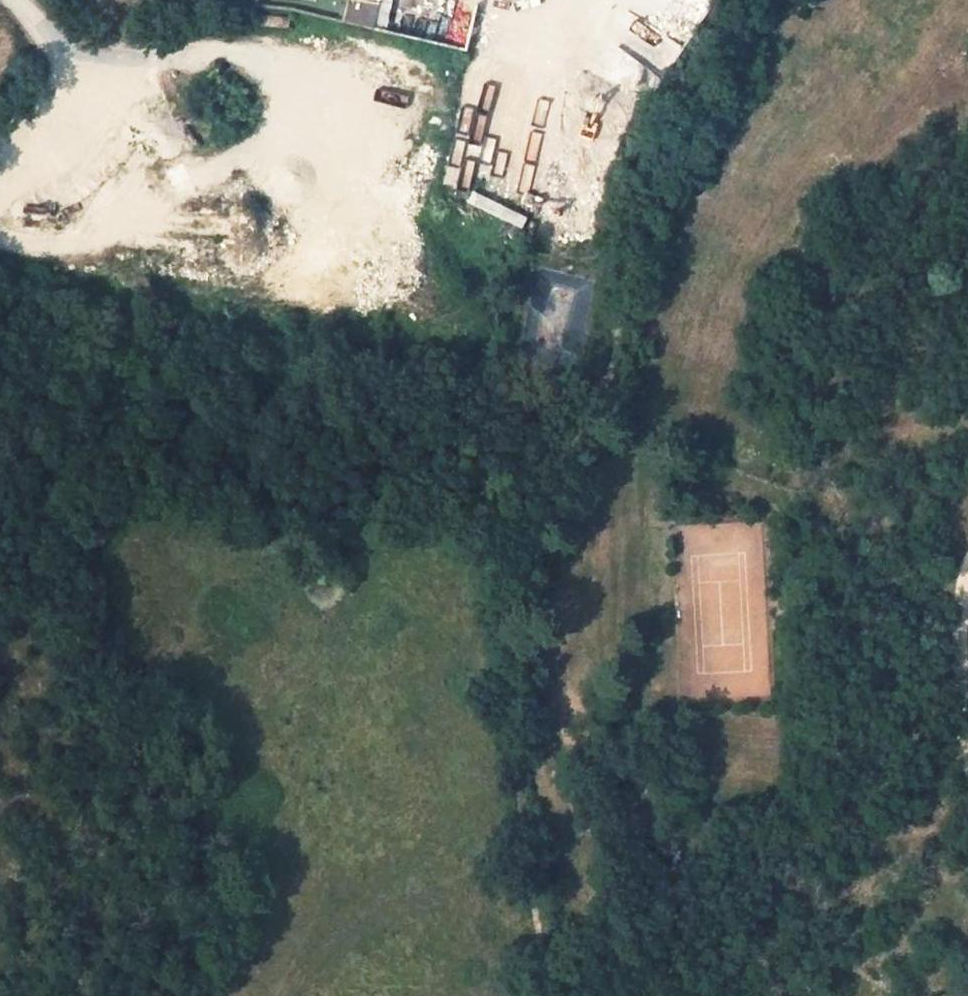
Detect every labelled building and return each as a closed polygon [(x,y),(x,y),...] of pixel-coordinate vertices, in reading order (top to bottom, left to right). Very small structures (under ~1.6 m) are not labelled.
[(363,0),(331,0),(329,11),(360,18),(363,0)] [(588,740),(578,740),(578,752),(588,752),(588,740)]
